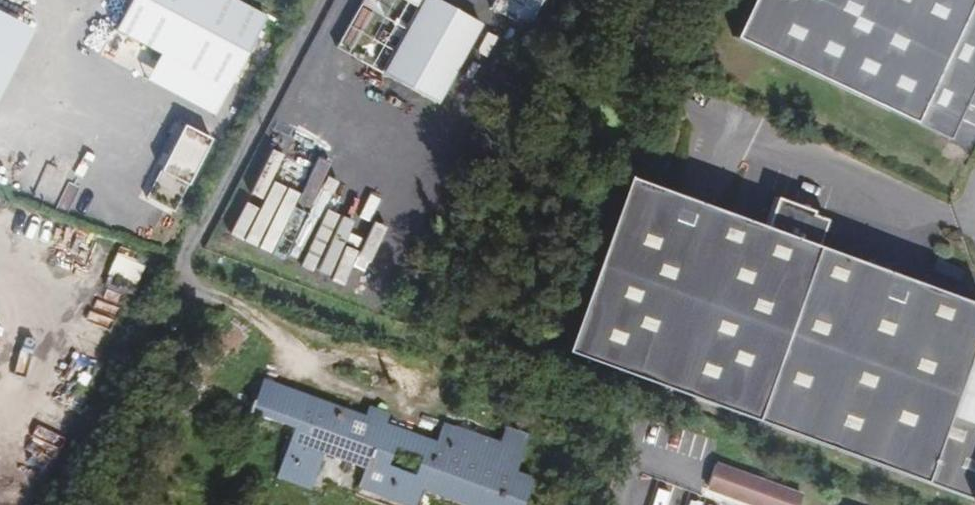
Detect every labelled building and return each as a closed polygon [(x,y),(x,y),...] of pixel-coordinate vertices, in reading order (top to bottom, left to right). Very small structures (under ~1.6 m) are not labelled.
[(266,9),(246,0),(129,0),(115,29),(159,50),(145,79),(216,113),(266,9)] [(432,0),(427,0),(370,105),(422,133),(480,26),(432,0)] [(532,21),(540,0),(512,0),(523,4),(519,16),(532,21)] [(974,89),(974,0),(752,0),(734,38),(952,139),(974,89)] [(181,122),(161,170),(190,183),(210,135),(181,122)] [(632,182),(567,355),(968,504),(972,504),(974,504),(974,426),(956,419),(947,416),(973,346),(973,345),(974,340),(974,310),(820,252),(831,222),(816,217),(818,213),(780,199),(771,229),(632,182)] [(87,327),(114,338),(148,259),(121,247),(87,327)] [(973,346),(948,416),(956,419),(974,426),(974,345),(973,345),(973,346)] [(475,504),(521,504),(531,476),(494,461),(502,440),(442,420),(437,437),(260,371),(246,409),(295,428),(278,476),(311,487),(324,454),(378,476),(372,491),(410,504),(412,504),(420,486),(475,504)] [(695,453),(685,481),(749,504),(772,504),(779,484),(695,453)]
